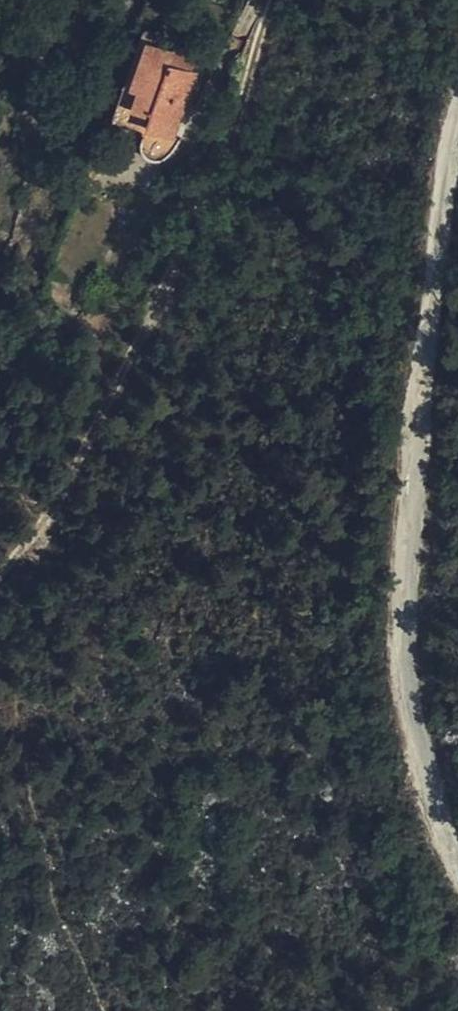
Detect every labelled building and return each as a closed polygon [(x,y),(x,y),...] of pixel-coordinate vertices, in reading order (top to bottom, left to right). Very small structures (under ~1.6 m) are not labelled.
[(158,102),(157,108),(155,121),(176,125),(178,105),(158,102)] [(155,121),(157,108),(129,103),(119,166),(142,170),(139,197),(140,208),(142,216),(146,223),(152,226),(155,227),(159,226),(164,224),(171,218),(176,211),(180,196),(168,194),(179,126),(176,125),(155,121)]
